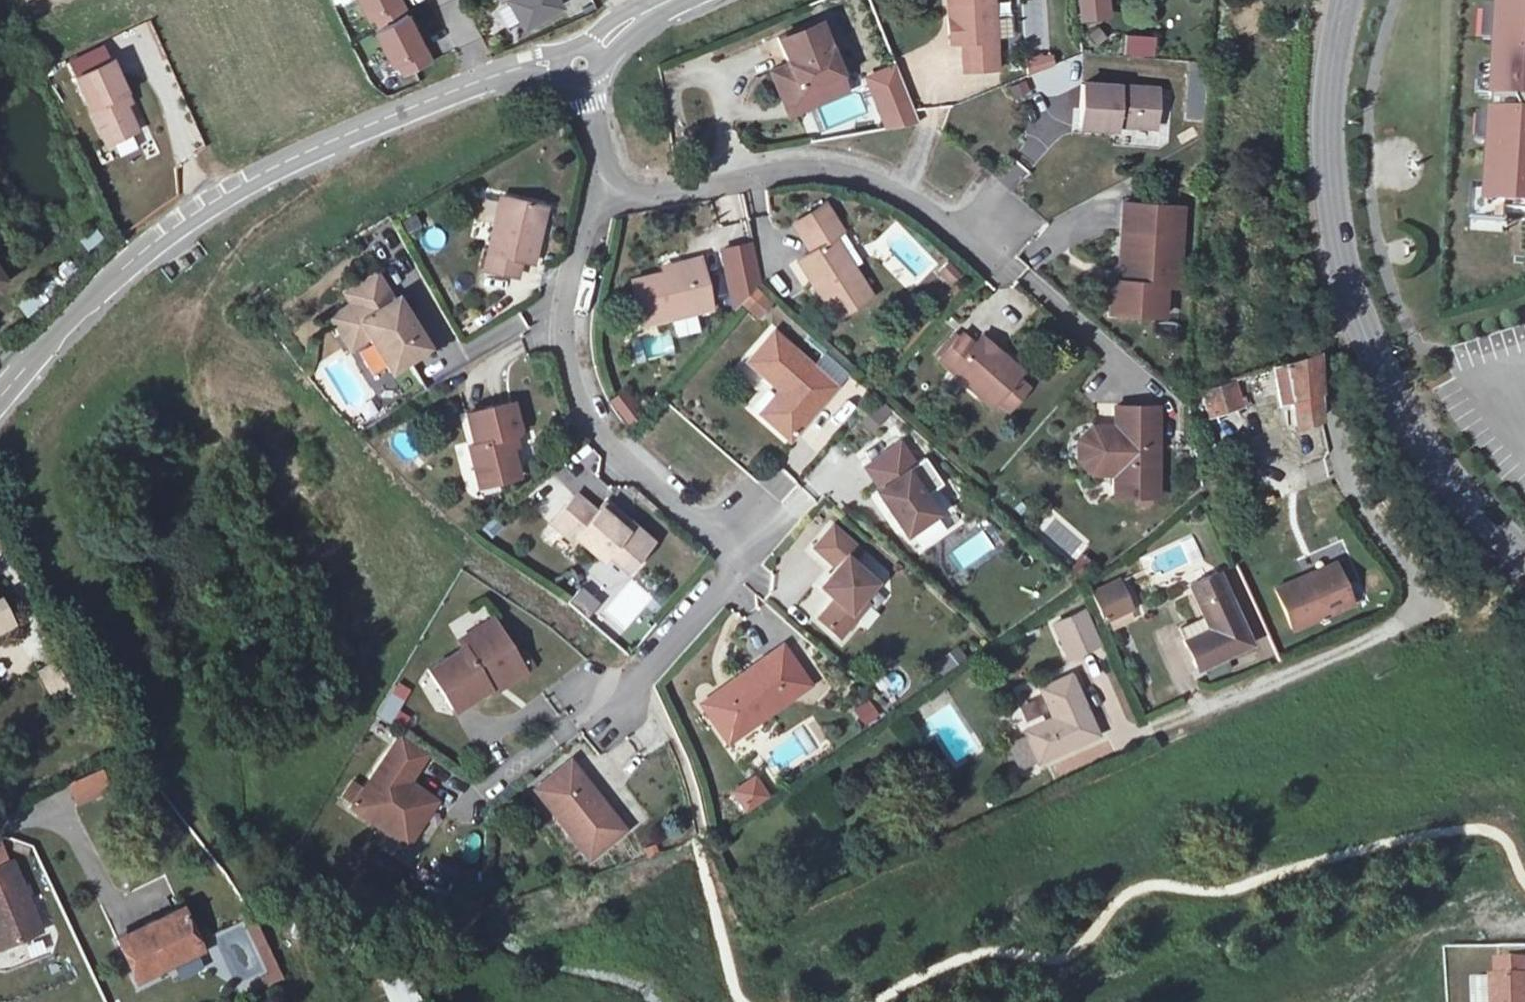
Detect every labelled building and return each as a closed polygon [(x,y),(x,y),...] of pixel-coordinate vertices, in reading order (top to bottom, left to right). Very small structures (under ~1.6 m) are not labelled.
[(373,17),(377,14),(384,28),(380,30),(398,65),(403,62),(410,77),(441,60),(409,0),(364,0),(373,17)] [(528,26),(565,5),(563,0),(513,0),(528,26)] [(948,16),(960,16),(961,41),(962,69),(997,68),(995,0),(948,0),(948,16)] [(1080,23),(1112,21),(1111,0),(1078,0),(1080,23)] [(1504,2),(1503,9),(1501,40),(1499,66),(1497,96),(1496,116),(1494,141),(1491,188),(1490,210),(1514,212),(1524,212),(1524,3),(1504,2)] [(1493,9),(1491,39),(1501,40),(1503,9),(1493,9)] [(1001,38),(1013,37),(1011,13),(1000,14),(1001,38)] [(960,16),(948,16),(949,41),(961,41),(960,16)] [(822,23),(780,38),(789,63),(769,72),(780,102),(800,110),(824,102),(819,90),(842,80),(822,23)] [(1125,55),(1154,55),(1154,31),(1125,31),(1125,55)] [(1028,74),(1052,63),(1051,56),(1026,56),(1028,74)] [(142,131),(130,103),(126,94),(131,92),(117,59),(81,75),(111,144),(142,131)] [(895,65),(863,79),(887,132),(919,118),(895,65)] [(1489,65),(1487,96),(1497,96),(1499,66),(1489,65)] [(1159,84),(1084,80),(1082,123),(1157,127),(1159,84)] [(131,92),(126,94),(130,103),(135,101),(131,92)] [(1486,115),(1484,140),(1494,141),(1496,116),(1486,115)] [(1481,187),(1479,220),(1513,222),(1514,212),(1490,210),(1491,188),(1481,187)] [(552,204),(504,194),(488,271),(522,279),(527,257),(542,261),(552,204)] [(1107,308),(1144,310),(1144,300),(1162,301),(1164,280),(1176,281),(1180,223),(1177,223),(1178,202),(1121,198),(1119,227),(1128,228),(1125,277),(1116,277),(1109,276),(1107,308)] [(835,209),(800,234),(808,245),(791,256),(839,320),(878,288),(836,234),(848,226),(835,209)] [(1128,228),(1119,227),(1116,277),(1125,277),(1128,228)] [(751,242),(722,248),(734,308),(759,279),(751,242)] [(702,254),(660,262),(663,274),(630,279),(637,316),(713,301),(702,254)] [(30,316),(78,268),(67,258),(19,306),(30,316)] [(328,315),(339,334),(361,320),(371,337),(386,360),(431,334),(404,291),(394,297),(375,265),(345,284),(352,299),(328,315)] [(1144,300),(1144,310),(1162,311),(1162,301),(1144,300)] [(361,320),(339,334),(349,351),(371,337),(361,320)] [(836,392),(766,328),(740,355),(778,387),(789,397),(759,429),(785,451),(836,392)] [(1024,371),(1000,351),(993,360),(974,344),(961,333),(938,360),(993,406),(1024,371)] [(993,360),(1000,351),(982,335),(974,344),(993,360)] [(372,391),(387,383),(368,349),(354,356),(372,391)] [(1322,421),(1322,350),(1286,361),(1302,425),(1322,421)] [(1200,390),(1210,419),(1259,403),(1249,374),(1200,390)] [(789,397),(778,387),(748,420),(759,429),(789,397)] [(629,429),(646,416),(625,389),(608,403),(629,429)] [(500,400),(465,407),(473,442),(464,444),(479,504),(510,498),(503,466),(516,463),(500,400)] [(1115,469),(1115,491),(1157,492),(1158,402),(1116,402),(1115,422),(1115,429),(1095,429),(1086,439),(1086,452),(1095,461),(1115,461),(1115,469)] [(1078,454),(1092,469),(1115,469),(1115,461),(1095,461),(1086,452),(1086,439),(1095,429),(1115,429),(1115,422),(1092,422),(1078,435),(1078,454)] [(874,488),(904,529),(935,508),(905,465),(913,460),(897,438),(863,463),(878,485),(874,488)] [(629,523),(623,518),(614,526),(595,508),(590,513),(573,496),(548,523),(567,541),(574,534),(600,559),(609,550),(627,566),(653,537),(634,519),(629,523)] [(604,499),(595,508),(614,526),(623,518),(604,499)] [(982,528),(948,553),(961,572),(996,546),(982,528)] [(844,559),(853,548),(830,529),(810,551),(832,570),(816,589),(831,602),(814,621),(837,641),(854,621),(847,615),(860,601),(854,596),(868,580),(851,565),(844,559)] [(860,554),(853,548),(844,559),(851,565),(860,554)] [(1280,589),(1297,629),(1357,604),(1340,564),(1280,589)] [(1222,572),(1195,583),(1216,630),(1189,642),(1200,667),(1254,643),(1222,572)] [(1090,594),(1103,621),(1135,606),(1119,574),(1094,592),(1090,594)] [(609,608),(627,625),(652,597),(634,580),(609,608)] [(854,596),(860,601),(874,585),(868,580),(854,596)] [(570,602),(590,617),(602,603),(582,587),(570,602)] [(867,607),(860,601),(847,615),(854,621),(867,607)] [(15,624),(4,602),(0,604),(0,632),(15,624)] [(1083,610),(1056,623),(1068,651),(1096,637),(1083,610)] [(468,645),(433,667),(458,707),(491,686),(485,678),(519,657),(494,616),(462,636),(468,645)] [(726,739),(806,681),(778,640),(699,699),(726,739)] [(519,657),(485,678),(491,686),(493,691),(527,669),(519,657)] [(64,664),(42,667),(48,704),(70,700),(64,664)] [(1055,719),(1028,732),(1043,764),(1103,737),(1072,669),(1039,684),(1055,719)] [(882,680),(890,695),(905,686),(896,671),(882,680)] [(392,725),(411,691),(394,681),(375,716),(392,725)] [(852,709),(863,727),(880,717),(869,698),(852,709)] [(426,753),(399,735),(362,789),(353,783),(342,799),(351,806),(349,808),(405,845),(435,801),(416,788),(413,793),(403,786),(406,781),(426,753)] [(573,762),(538,790),(550,806),(556,802),(566,814),(561,819),(593,858),(629,830),(608,805),(606,807),(600,800),(603,798),(573,762)] [(67,783),(76,806),(112,791),(103,769),(67,783)] [(745,815),(772,797),(757,774),(730,791),(745,815)] [(406,781),(403,786),(413,793),(416,788),(406,781)] [(603,798),(600,800),(606,807),(608,805),(603,798)] [(556,802),(550,806),(561,819),(566,814),(556,802)] [(2,831),(0,832),(0,949),(21,941),(44,932),(2,831)] [(180,907),(117,936),(137,979),(164,967),(158,955),(194,939),(180,907)] [(246,932),(270,985),(283,980),(259,926),(246,932)] [(1495,973),(1495,1001),(1524,1001),(1524,956),(1501,956),(1501,973),(1495,973)] [(385,993),(389,1001),(415,1001),(420,1000),(410,980),(385,993)]
